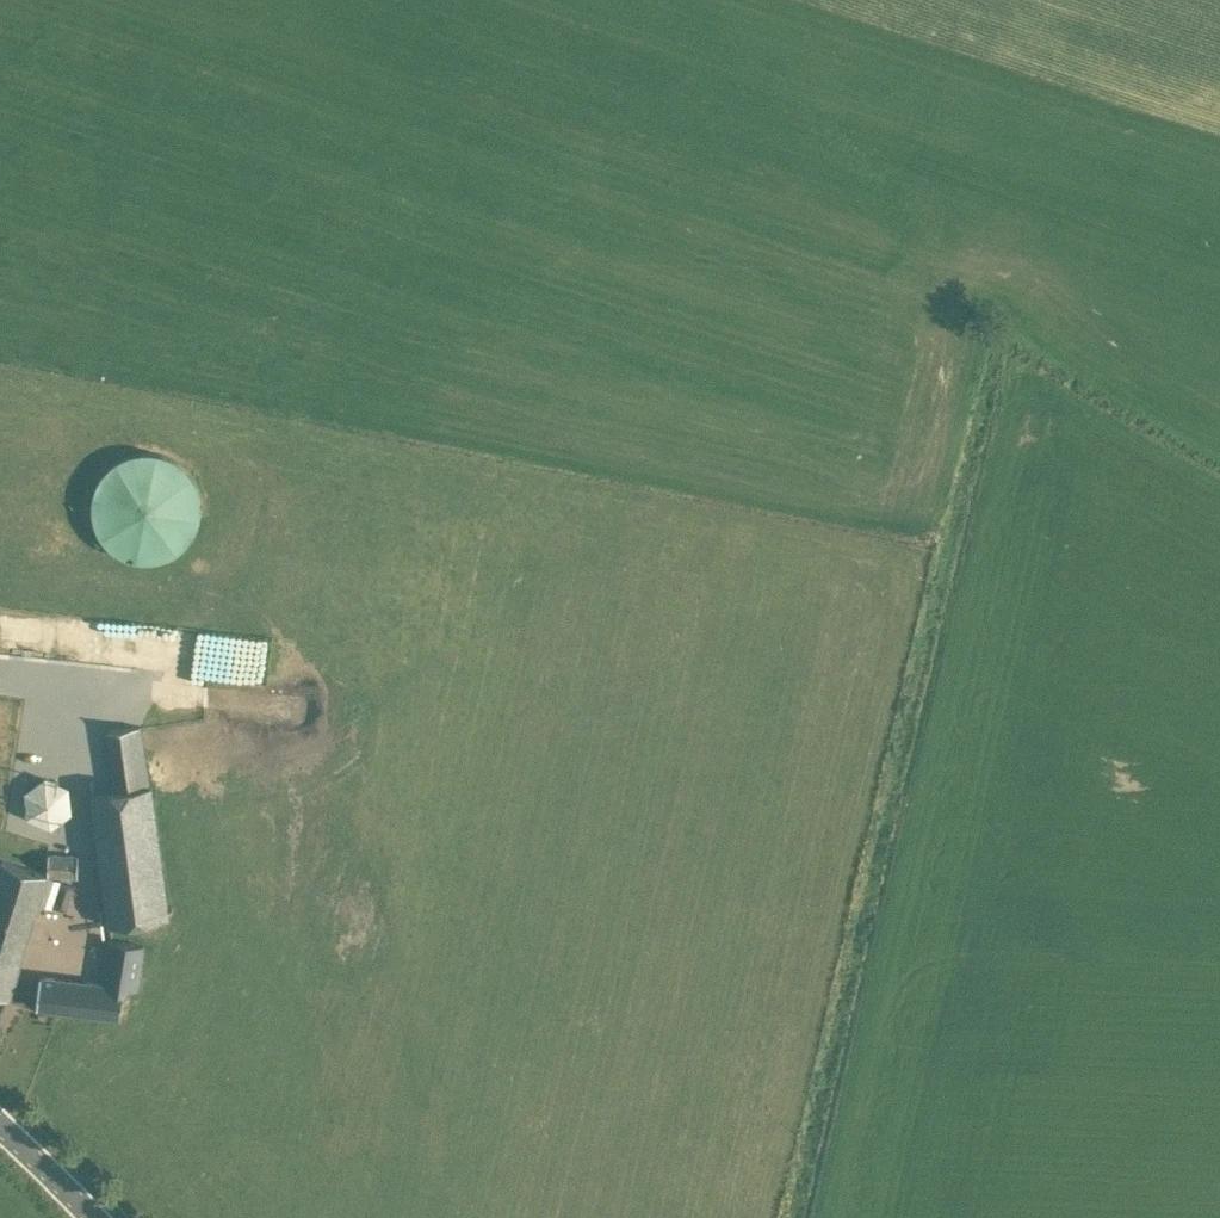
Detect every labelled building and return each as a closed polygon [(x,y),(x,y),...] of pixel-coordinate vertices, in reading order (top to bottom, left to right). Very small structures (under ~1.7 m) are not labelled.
[(83,470),(115,563),(204,533),(173,440),(83,470)] [(107,728),(115,789),(92,792),(110,922),(171,913),(153,784),(148,784),(140,725),(107,728)] [(51,825),(72,810),(69,784),(46,774),(24,789),(27,814),(51,825)] [(10,995),(47,873),(79,873),(78,852),(47,853),(47,871),(3,858),(0,868),(0,992),(10,995)] [(42,974),(37,1004),(122,1014),(125,985),(138,987),(144,943),(110,938),(104,983),(42,974)]
